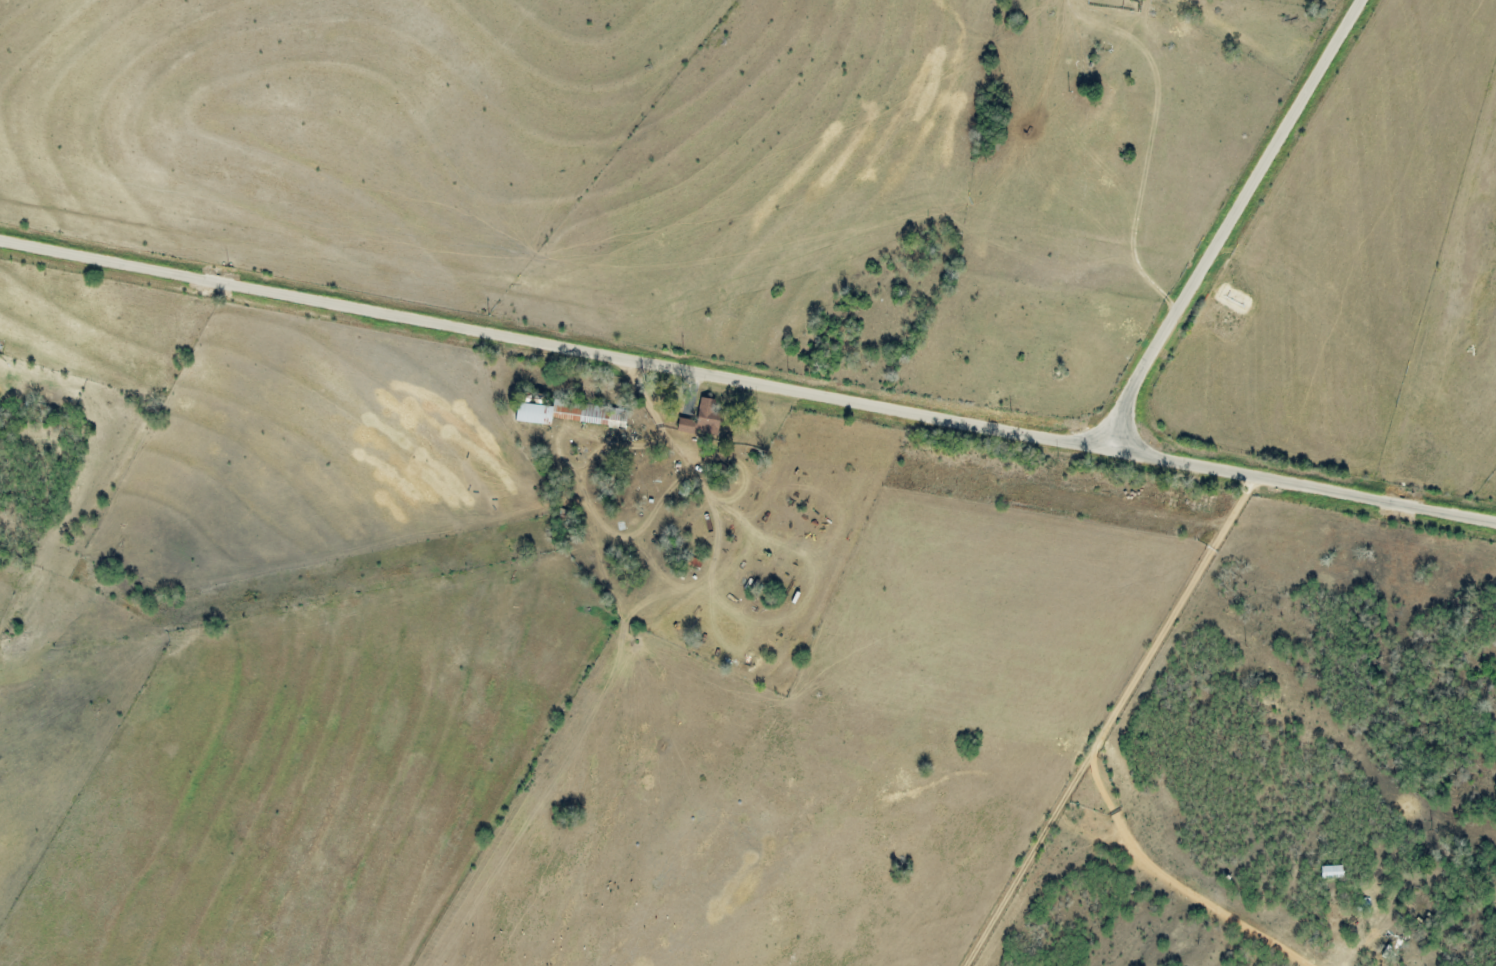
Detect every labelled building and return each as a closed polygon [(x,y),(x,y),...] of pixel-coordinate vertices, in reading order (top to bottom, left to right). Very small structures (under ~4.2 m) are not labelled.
[(680,418),(677,431),(697,435),(698,431),(718,436),(722,415),(712,412),(715,400),(702,397),(696,421),(680,418)] [(521,403),(519,422),(554,426),(555,420),(626,428),(628,409),(556,401),(555,406),(521,403)]
